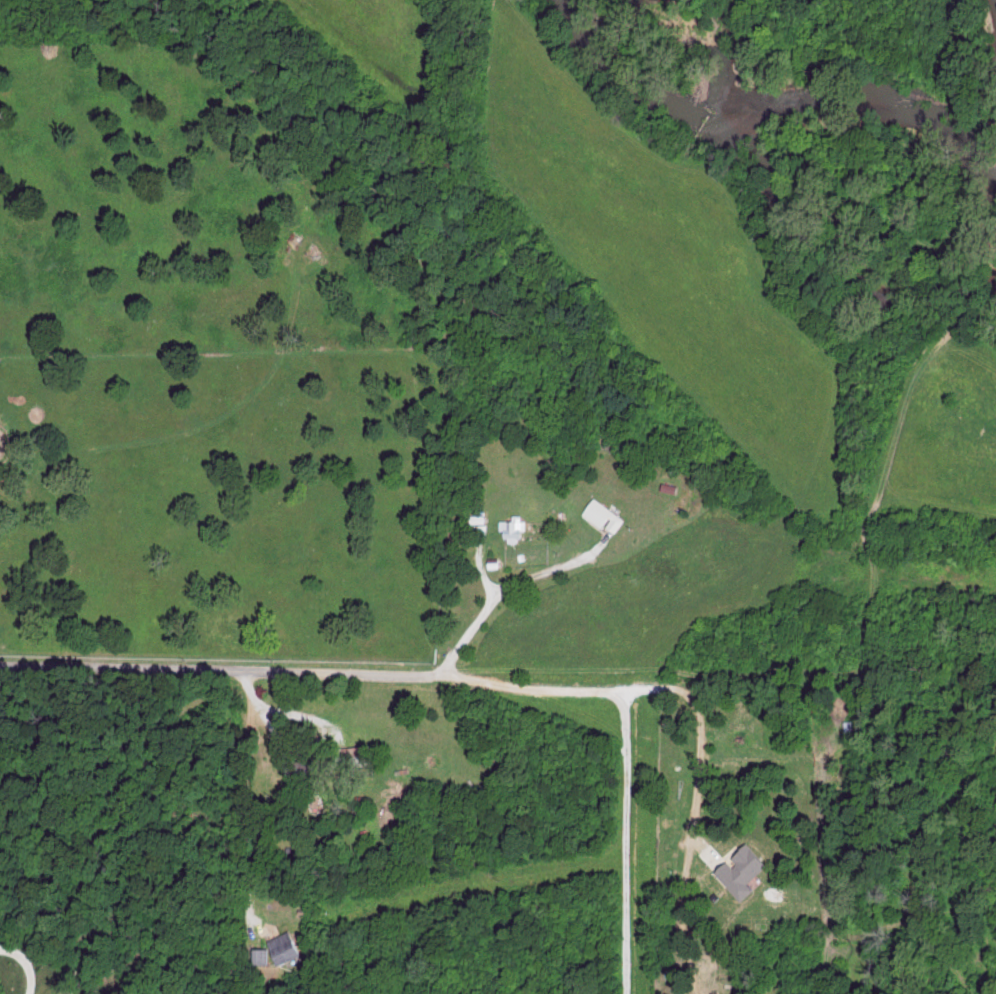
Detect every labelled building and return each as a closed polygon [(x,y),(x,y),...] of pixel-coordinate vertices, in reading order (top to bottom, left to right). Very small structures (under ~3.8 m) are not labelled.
[(664,489),(680,491),(681,484),(665,482),(664,489)] [(585,514),(604,526),(606,524),(619,532),(629,517),(597,496),(585,514)] [(526,516),(501,517),(501,529),(507,529),(507,539),(527,539),(526,516)] [(288,781),(328,779),(326,757),(287,759),(288,781)] [(751,883),(772,860),(751,840),(733,859),(732,858),(717,874),(745,899),(756,887),(751,883)] [(285,963),(308,954),(297,928),(274,937),(285,963)] [(271,946),(258,947),(259,963),(271,963),(271,946)]
